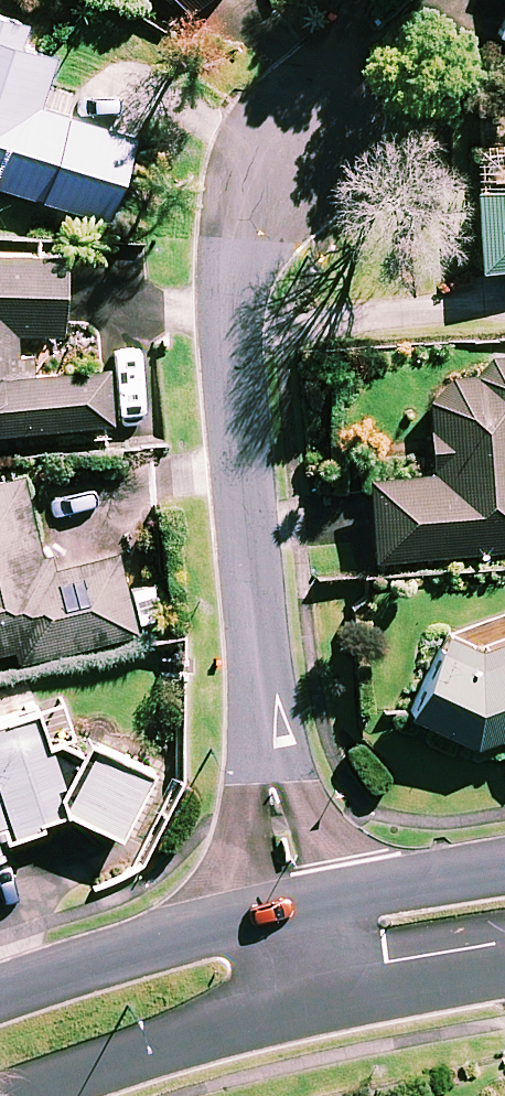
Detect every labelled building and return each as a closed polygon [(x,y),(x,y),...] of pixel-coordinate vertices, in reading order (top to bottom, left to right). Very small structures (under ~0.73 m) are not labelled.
[(107,213),(134,130),(38,99),(55,45),(18,34),(26,10),(0,2),(0,179),(107,213)] [(496,30),(504,33),(504,3),(496,30)] [(476,177),(481,259),(504,257),(504,175),(476,177)] [(61,240),(0,243),(0,422),(135,415),(132,356),(34,361),(32,325),(66,323),(61,240)] [(474,344),(476,370),(420,374),(425,466),(371,469),(375,551),(504,544),(504,342),(474,344)] [(23,463),(0,468),(0,645),(15,641),(18,655),(138,627),(118,544),(46,561),(23,463)] [(504,661),(456,627),(407,695),(475,743),(504,734),(504,658),(504,661)] [(7,853),(2,830),(42,822),(39,810),(71,804),(122,830),(153,764),(89,734),(70,736),(61,694),(0,707),(0,855),(7,853)]
